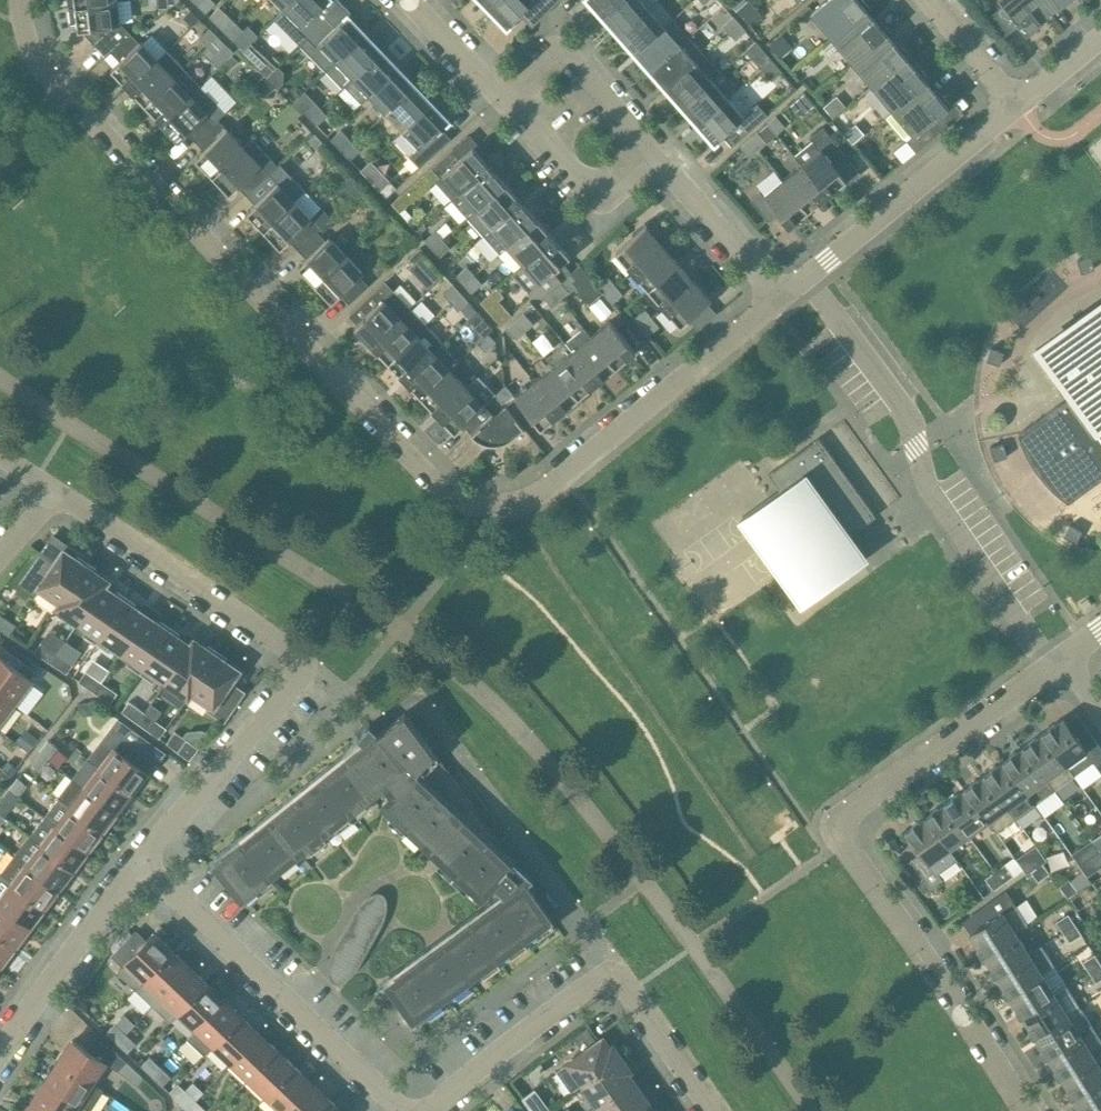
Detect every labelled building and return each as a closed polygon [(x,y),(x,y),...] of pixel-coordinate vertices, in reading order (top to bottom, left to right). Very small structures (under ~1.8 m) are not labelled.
[(75,6),(69,7),(71,23),(77,22),(78,30),(90,28),(111,51),(129,34),(121,25),(118,0),(75,6)] [(163,12),(182,0),(162,0),(163,12)] [(207,12),(217,3),(214,0),(194,0),(207,12)] [(284,8),(292,0),(276,0),(284,8)] [(284,8),(285,9),(277,18),(301,43),(328,17),(319,9),(327,0),(292,0),(284,8)] [(490,9),(499,0),(482,0),(490,9)] [(490,9),(507,27),(535,0),(499,0),(490,9)] [(551,8),(559,0),(543,0),(551,8)] [(621,0),(589,0),(603,16),(621,0)] [(649,7),(643,0),(621,0),(603,16),(619,34),(649,7)] [(833,36),(867,8),(866,7),(868,5),(864,0),(825,0),(812,11),(833,36)] [(1052,12),(1042,0),(1000,0),(1004,4),(991,14),(1007,34),(1019,24),(1029,35),(1039,27),(1037,24),(1052,12)] [(1052,12),(1066,0),(1042,0),(1052,12)] [(227,32),(237,23),(220,6),(210,16),(227,32)] [(635,52),(665,25),(649,7),(619,34),(635,52)] [(833,36),(853,61),(887,32),(886,32),(889,29),(881,20),(879,22),(867,8),(833,36)] [(328,17),(301,43),(326,70),(336,60),(365,33),(348,15),(336,26),(328,17)] [(730,32),(740,23),(735,16),(724,25),(730,32)] [(674,18),(665,25),(635,52),(651,70),(681,43),(689,36),(674,18)] [(237,23),(227,32),(234,39),(244,30),(237,23)] [(740,23),(730,32),(736,40),(747,30),(740,23)] [(207,45),(218,35),(210,28),(200,38),(207,45)] [(853,61),(874,85),(908,57),(907,56),(910,54),(902,45),(899,47),(887,32),(853,61)] [(382,50),(365,33),(336,60),(326,70),(343,87),(345,85),(382,50)] [(129,34),(111,51),(120,60),(112,68),(129,86),(158,58),(141,40),(138,43),(129,34)] [(227,43),(218,35),(207,45),(208,46),(204,49),(209,54),(212,50),(217,54),(227,43)] [(681,43),(651,70),(667,88),(697,61),(697,62),(706,54),(689,36),(681,43)] [(756,41),(746,50),(753,59),(764,50),(756,41)] [(158,58),(129,86),(146,103),(184,67),(168,50),(159,59),(158,58)] [(362,103),(370,95),(369,95),(398,67),(382,50),(345,85),(362,103)] [(232,53),(224,61),(231,68),(239,60),(232,53)] [(697,61),(667,88),(683,106),(713,79),(721,71),(706,54),(697,62),(697,61)] [(278,64),(269,57),(259,68),(267,75),(278,64)] [(908,57),(874,85),(894,110),(928,82),(928,81),(930,79),(922,69),(920,71),(908,57)] [(772,59),(761,68),(768,75),(772,80),(782,71),(778,66),(772,59)] [(162,121),(201,84),(184,67),(146,103),(162,121)] [(386,112),(415,85),(398,67),(369,95),(370,95),(386,112)] [(265,78),(257,86),(267,96),(275,89),(265,78)] [(713,79),(683,106),(698,124),(728,97),(713,79)] [(940,96),(928,82),(894,110),(885,117),(904,138),(909,140),(918,151),(944,128),(936,118),(952,105),(943,94),(940,96)] [(201,84),(162,121),(179,139),(188,131),(196,140),(218,119),(219,119),(226,112),(201,84)] [(415,85),(386,112),(403,130),(431,102),(415,85)] [(848,107),(837,95),(824,106),(834,119),(848,107)] [(744,115),(728,97),(698,124),(715,142),(723,135),(731,144),(766,113),(758,103),(744,115)] [(305,111),(311,118),(321,108),(315,101),(305,111)] [(431,102),(403,130),(420,148),(410,157),(420,168),(451,138),(441,127),(449,120),(431,102)] [(321,108),(311,118),(318,124),(328,115),(321,108)] [(786,126),(777,115),(768,123),(778,134),(786,126)] [(196,158),(213,175),(244,146),(219,119),(218,119),(196,140),(205,149),(196,158)] [(802,164),(827,195),(846,179),(835,166),(848,156),(823,126),(810,137),(813,140),(795,155),(802,164)] [(759,132),(750,139),(756,146),(759,150),(768,142),(759,132)] [(325,143),(315,133),(308,140),(317,150),(325,143)] [(345,152),(354,143),(348,136),(338,145),(345,152)] [(247,194),(278,165),(253,139),(244,147),(244,146),(213,175),(230,193),(239,185),(247,194)] [(756,146),(750,139),(742,146),(751,157),(759,150),(756,146)] [(354,143),(345,152),(351,159),(361,149),(354,143)] [(452,199),(490,165),(473,146),(461,157),(453,148),(432,168),(440,176),(436,180),(452,199)] [(278,165),(247,194),(256,203),(248,211),(265,229),(306,190),(281,163),(278,165)] [(827,195),(802,164),(783,179),(808,210),(827,195)] [(506,183),(490,165),(452,199),(468,217),(476,210),(506,183)] [(808,210),(783,179),(764,195),(761,191),(751,199),(769,221),(779,213),(789,226),(808,210)] [(397,187),(390,180),(381,190),(387,196),(397,187)] [(492,228),(522,201),(506,183),(476,210),(468,217),(484,235),(492,228)] [(322,206),(306,190),(265,229),(281,247),(290,239),(299,248),(318,230),(321,227),(311,216),(322,206)] [(411,204),(402,194),(392,203),(401,212),(411,204)] [(538,219),(522,201),(492,228),(484,235),(500,253),(508,246),(538,219)] [(554,237),(538,219),(508,246),(524,263),(554,237)] [(633,271),(663,244),(649,229),(650,228),(645,222),(632,233),(634,236),(616,252),(633,271)] [(326,240),(318,230),(299,248),(307,257),(299,266),(316,284),(347,254),(330,236),(326,240)] [(433,248),(443,239),(436,230),(426,240),(433,248)] [(512,274),(529,293),(536,286),(545,295),(552,289),(561,281),(572,271),(564,262),(570,255),(554,237),(524,263),(524,264),(512,274)] [(451,247),(443,239),(433,248),(441,256),(451,247)] [(633,271),(649,288),(679,262),(663,244),(633,271)] [(347,254),(316,284),(333,301),(342,293),(350,302),(369,284),(360,275),(364,272),(347,254)] [(1095,268),(1091,256),(1078,260),(1083,273),(1095,268)] [(679,262),(649,288),(664,307),(694,280),(679,262)] [(572,271),(561,281),(568,290),(570,293),(577,287),(589,302),(602,291),(580,264),(572,271)] [(457,275),(465,284),(475,274),(468,266),(457,275)] [(475,274),(465,284),(472,292),(482,283),(475,274)] [(598,285),(606,294),(614,287),(616,285),(609,276),(598,285)] [(694,280),(664,307),(681,325),(711,299),(694,280)] [(411,307),(385,281),(350,314),(358,323),(355,326),(372,344),(401,316),(411,307)] [(568,290),(561,281),(552,289),(560,297),(562,299),(570,293),(568,290)] [(444,294),(451,302),(457,297),(462,293),(454,285),(444,294)] [(614,287),(606,294),(613,303),(624,294),(616,285),(614,287)] [(497,287),(481,301),(488,310),(504,296),(497,287)] [(552,289),(545,295),(553,306),(562,299),(560,297),(552,289)] [(457,297),(451,302),(458,311),(469,301),(462,293),(457,297)] [(1037,349),(1071,396),(1019,433),(1022,442),(1027,455),(1034,467),(1042,477),(1051,488),(1061,497),(1069,502),(1100,479),(1100,303),(1037,349)] [(418,334),(427,325),(411,307),(401,316),(372,344),(389,361),(418,334)] [(635,318),(642,326),(649,320),(653,317),(646,309),(635,318)] [(525,313),(516,321),(525,331),(534,323),(525,313)] [(649,320),(642,326),(649,335),(660,326),(653,317),(649,320)] [(610,320),(591,335),(616,366),(636,351),(610,320)] [(525,331),(516,321),(508,328),(517,338),(525,331)] [(389,361),(405,379),(434,351),(442,344),(444,343),(427,325),(418,334),(389,361)] [(591,335),(585,327),(567,342),(573,350),(572,351),(598,382),(616,366),(591,335)] [(496,341),(489,333),(478,343),(486,351),(496,341)] [(547,358),(554,366),(579,397),(598,382),(572,351),(573,350),(567,342),(547,358)] [(405,379),(422,396),(451,369),(459,362),(442,344),(434,351),(405,379)] [(1005,352),(992,347),(987,360),(1001,364),(1005,352)] [(579,397),(554,366),(535,381),(561,412),(566,408),(570,412),(583,401),(579,397)] [(438,414),(467,386),(451,369),(422,396),(438,414)] [(541,428),(561,412),(535,381),(516,397),(517,398),(507,406),(524,426),(534,419),(541,428)] [(514,393),(506,385),(495,395),(503,404),(514,393)] [(485,404),(467,386),(438,414),(456,432),(464,424),(472,433),(492,414),(483,405),(485,404)] [(513,435),(524,426),(507,406),(494,417),(492,414),(472,433),(477,436),(481,439),(487,441),(492,442),(498,442),(503,441),(509,439),(513,435)] [(781,489),(743,516),(805,603),(812,598),(865,559),(848,536),(876,516),(819,437),(769,473),(781,489)] [(1008,456),(1004,444),(991,447),(995,460),(1008,456)] [(1083,531),(1071,525),(1065,536),(1076,543),(1083,531)] [(40,586),(60,600),(61,601),(87,564),(66,550),(63,555),(61,553),(55,562),(42,553),(22,581),(36,591),(40,586)] [(109,579),(87,564),(61,601),(60,600),(57,606),(80,622),(105,585),(109,579)] [(80,622),(100,636),(126,599),(105,585),(80,622)] [(100,636),(122,651),(147,614),(126,599),(100,636)] [(0,613),(0,614),(0,628),(10,635),(17,625),(0,613)] [(122,651),(144,666),(170,629),(147,614),(122,651)] [(144,666),(165,680),(191,643),(170,629),(144,666)] [(195,638),(191,643),(165,680),(189,696),(193,691),(192,690),(217,653),(195,638)] [(35,651),(51,662),(58,652),(42,641),(35,651)] [(37,672),(8,650),(3,657),(0,654),(0,692),(13,702),(37,672)] [(58,652),(51,662),(67,673),(74,662),(58,652)] [(237,667),(217,653),(192,690),(193,691),(213,705),(211,709),(225,719),(243,691),(230,682),(236,673),(234,672),(237,667)] [(95,691),(102,681),(86,670),(79,680),(95,691)] [(118,692),(102,681),(95,691),(111,702),(118,692)] [(13,702),(0,692),(0,719),(13,702)] [(122,711),(138,722),(145,712),(130,701),(122,711)] [(502,842),(405,711),(380,732),(370,722),(358,736),(366,743),(216,862),(243,896),(255,886),(260,893),(276,880),(271,873),(281,865),(286,872),(302,859),(297,852),(307,845),(312,851),(328,838),(323,832),(333,824),(338,830),(354,818),(349,811),(385,782),(393,792),(383,802),(432,847),(426,854),(477,901),(493,883),(502,891),(506,897),(389,982),(414,1017),(426,1008),(431,1015),(448,1002),(443,995),(453,988),(458,995),(475,983),(470,976),(480,969),(485,975),(502,963),(497,956),(507,949),(512,956),(529,943),(524,937),(534,929),(539,936),(556,924),(526,883),(535,877),(515,859),(511,863),(495,848),(502,842)] [(145,712),(138,722),(154,733),(160,737),(167,727),(161,723),(145,712)] [(112,727),(89,758),(104,770),(131,791),(146,771),(138,764),(147,753),(139,747),(147,737),(120,718),(119,719),(126,724),(119,733),(112,727)] [(1074,774),(1093,761),(1096,764),(1100,760),(1100,746),(1088,728),(1077,736),(1064,718),(1044,732),(1074,774)] [(179,751),(187,739),(176,730),(167,742),(179,751)] [(1044,732),(1024,746),(1055,790),(1075,776),(1074,774),(1044,732)] [(199,747),(187,739),(179,751),(190,759),(199,747)] [(49,740),(40,751),(49,759),(58,748),(49,740)] [(1024,746),(1005,760),(1036,804),(1055,790),(1024,746)] [(49,759),(40,751),(30,762),(40,770),(49,759)] [(89,758),(74,778),(89,789),(117,810),(131,791),(104,770),(89,758)] [(1042,812),(1036,804),(1005,760),(985,774),(1016,818),(1023,826),(1042,812)] [(1016,818),(985,774),(966,788),(989,820),(997,832),(1016,818)] [(18,777),(9,788),(19,796),(28,785),(18,777)] [(89,789),(74,778),(60,796),(75,808),(102,829),(117,810),(89,789)] [(0,800),(0,813),(3,816),(10,807),(19,796),(9,788),(0,800)] [(946,802),(969,834),(989,820),(966,788),(946,802)] [(75,808),(60,796),(45,816),(60,827),(88,848),(102,829),(75,808)] [(950,848),(969,834),(946,802),(927,816),(950,848)] [(60,827),(45,816),(30,836),(45,847),(46,847),(73,867),(88,848),(60,827)] [(958,860),(950,848),(927,816),(905,831),(906,832),(907,832),(922,852),(911,860),(931,887),(942,879),(938,874),(958,860)] [(58,887),(73,867),(46,847),(45,847),(30,836),(16,854),(31,866),(58,887)] [(1099,850),(1092,840),(1072,853),(1088,876),(1100,867),(1100,853),(1099,850)] [(1028,855),(1037,867),(1043,863),(1047,860),(1038,848),(1028,855)] [(1,874),(44,906),(58,887),(31,866),(16,854),(1,874)] [(995,871),(1004,883),(1014,875),(1005,863),(995,871)] [(1050,873),(1043,863),(1037,867),(1031,871),(1038,881),(1050,873)] [(1004,883),(995,871),(985,878),(994,890),(1004,883)] [(44,906),(1,874),(0,876),(0,902),(2,904),(30,925),(44,906)] [(1079,890),(1069,878),(1060,886),(1069,898),(1079,890)] [(970,932),(983,953),(1016,932),(1029,925),(1015,904),(1006,889),(979,909),(987,922),(970,932)] [(386,896),(378,892),(366,901),(360,908),(355,914),(338,946),(335,953),(332,962),(331,977),(339,981),(351,973),(357,965),(361,959),(379,927),(382,920),(385,911),(386,896)] [(15,944),(30,925),(2,904),(0,902),(0,933),(15,944)] [(1056,921),(1063,932),(1075,924),(1069,913),(1056,921)] [(1075,924),(1063,932),(1070,942),(1082,934),(1075,924)] [(147,940),(137,930),(114,955),(123,964),(120,968),(120,971),(120,973),(136,988),(172,949),(154,932),(147,940)] [(1016,932),(983,953),(996,973),(1029,953),(1016,932)] [(0,963),(15,944),(0,933),(0,963)] [(996,973),(1009,994),(1042,973),(1054,965),(1042,945),(1030,953),(1029,953),(996,973)] [(190,966),(172,949),(136,988),(153,1005),(159,998),(190,966)] [(1090,972),(1100,964),(1100,963),(1095,954),(1083,962),(1090,972)] [(1090,972),(1096,982),(1100,979),(1100,964),(1090,972)] [(180,1011),(207,983),(190,966),(159,998),(153,1005),(170,1021),(177,1015),(180,1011)] [(1055,993),(1042,973),(1009,994),(1022,1014),(1055,993)] [(207,983),(180,1011),(198,1027),(224,999),(207,983)] [(1022,1014),(1035,1034),(1080,1006),(1067,986),(1055,993),(1022,1014)] [(188,1037),(206,1054),(215,1044),(242,1016),(224,999),(198,1027),(188,1037)] [(1080,1006),(1035,1034),(1047,1055),(1093,1026),(1080,1006)] [(259,1032),(242,1016),(215,1044),(233,1060),(259,1032)] [(118,1042),(126,1033),(116,1023),(107,1032),(118,1042)] [(1060,1075),(1100,1049),(1100,1039),(1093,1026),(1047,1055),(1060,1075)] [(569,1062),(557,1070),(572,1091),(584,1083),(621,1056),(613,1045),(610,1047),(603,1037),(597,1042),(586,1028),(573,1037),(583,1051),(569,1062)] [(277,1049),(259,1032),(233,1060),(250,1077),(277,1049)] [(126,1033),(118,1042),(128,1052),(137,1043),(126,1033)] [(73,1039),(59,1060),(97,1085),(118,1051),(96,1037),(88,1049),(73,1039)] [(294,1065),(277,1049),(250,1077),(268,1093),(294,1065)] [(1073,1095),(1100,1078),(1100,1049),(1060,1075),(1073,1095)] [(142,1065),(152,1075),(161,1066),(151,1056),(142,1065)] [(584,1083),(598,1104),(633,1079),(627,1070),(630,1068),(621,1056),(584,1083)] [(97,1085),(59,1060),(46,1081),(79,1102),(91,1110),(104,1089),(97,1085)] [(312,1082),(294,1065),(268,1093),(285,1110),(312,1082)] [(171,1076),(161,1066),(152,1075),(163,1085),(171,1076)] [(1083,1110),(1093,1110),(1100,1106),(1100,1078),(1073,1095),(1083,1110)] [(633,1079),(598,1104),(599,1104),(589,1110),(632,1110),(647,1100),(633,1079)] [(49,1110),(90,1110),(91,1110),(79,1102),(46,1081),(33,1101),(49,1110)] [(312,1082),(285,1110),(286,1110),(317,1110),(329,1098),(312,1082)] [(187,1108),(196,1099),(186,1089),(177,1098),(187,1108)] [(535,1089),(524,1097),(534,1110),(550,1110),(551,1110),(535,1089)] [(329,1098),(317,1110),(342,1110),(329,1098)] [(187,1108),(190,1110),(205,1110),(207,1109),(196,1099),(187,1108)] [(647,1100),(632,1110),(655,1110),(647,1100)] [(33,1101),(27,1110),(49,1110),(33,1101)]
